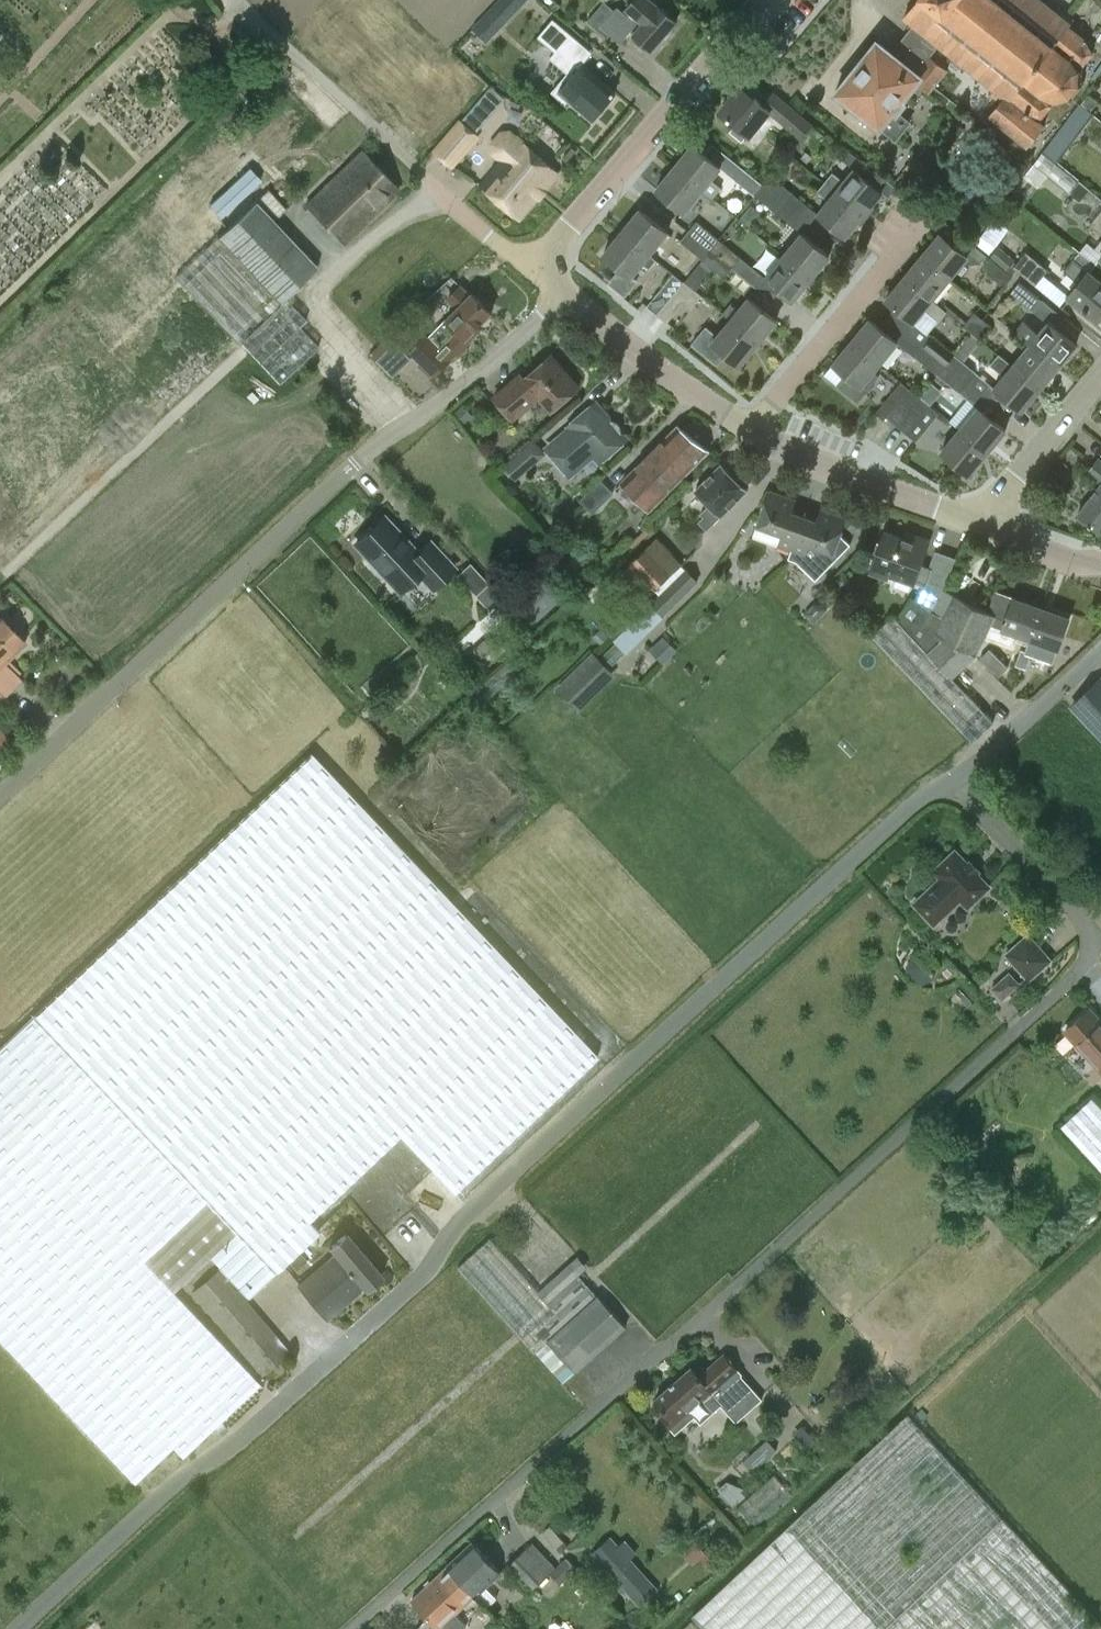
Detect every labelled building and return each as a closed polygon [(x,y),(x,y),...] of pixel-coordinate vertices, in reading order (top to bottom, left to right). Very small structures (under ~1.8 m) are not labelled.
[(526,0),(493,0),(468,24),(483,41),(526,0)] [(631,29),(632,30),(635,32),(634,33),(642,41),(641,42),(648,49),(650,48),(652,50),(677,22),(652,0),(634,0),(627,8),(624,11),(618,5),(614,9),(601,24),(610,32),(619,41),(631,29)] [(937,43),(1003,95),(988,114),(1027,145),(1044,124),(1038,120),(1054,99),(1055,103),(1071,97),(1081,85),(1082,69),(1078,69),(1091,52),(1084,39),(1067,25),(1069,22),(1042,0),(915,0),(903,15),(916,25),(894,53),(876,39),(835,91),(857,109),(880,127),(880,126),(895,138),(909,121),(897,111),(905,101),(902,99),(916,82),(928,92),(947,69),(928,54),(937,43)] [(612,101),(612,97),(615,93),(569,53),(580,41),(553,18),(537,36),(555,51),(549,58),(568,74),(551,92),(565,104),(569,100),(591,120),(602,108),(604,109),(612,101)] [(505,98),(490,86),(461,120),(459,119),(432,150),(453,166),(479,135),(476,132),(505,98)] [(732,128),(744,138),(760,119),(762,121),(771,110),(755,96),(753,99),(738,86),(733,92),(735,93),(720,111),(735,124),(732,128)] [(1080,102),(1066,120),(1080,131),(1094,112),(1080,102)] [(812,124),(790,106),(778,120),(801,140),(812,124)] [(496,157),(499,160),(479,184),(518,218),(557,171),(515,135),(513,137),(508,133),(501,133),(492,144),(493,151),(498,155),(496,157)] [(674,166),(701,188),(712,196),(720,186),(710,178),(719,166),(692,144),(674,166)] [(824,181),(863,213),(881,191),(867,179),(874,170),(847,150),(841,158),(852,167),(842,180),(832,171),(824,181)] [(305,203),(344,243),(398,190),(359,151),(305,203)] [(915,155),(904,169),(922,182),(932,168),(915,155)] [(683,210),(701,188),(674,166),(656,188),(683,210)] [(733,177),(754,194),(762,184),(741,167),(733,177)] [(771,175),(763,184),(808,221),(816,212),(792,193),(771,175)] [(827,199),(816,212),(845,235),(863,213),(824,181),(817,190),(827,199)] [(800,232),(808,221),(763,184),(762,184),(754,194),(776,213),(800,232)] [(268,189),(177,275),(279,384),(317,350),(297,327),(305,320),(284,299),(316,267),(273,221),(286,209),(268,189)] [(639,208),(621,230),(649,253),(667,231),(639,208)] [(1088,225),(1100,236),(1100,210),(1088,225)] [(974,240),(989,252),(1009,226),(994,215),(974,240)] [(710,249),(717,239),(697,222),(689,232),(710,249)] [(656,258),(649,253),(621,230),(603,252),(631,275),(642,261),(649,267),(656,258)] [(681,241),(702,258),(710,249),(689,232),(681,241)] [(800,232),(782,253),(810,277),(828,255),(800,232)] [(921,254),(949,278),(964,260),(967,263),(981,261),(987,254),(961,232),(953,243),(939,232),(921,254)] [(740,257),(717,239),(710,249),(732,267),(740,257)] [(702,258),(712,267),(724,277),(732,267),(710,249),(702,258)] [(1049,268),(1026,250),(1014,265),(1036,283),(1049,268)] [(792,299),(810,277),(782,253),(764,276),(792,299)] [(921,254),(903,276),(932,299),(949,278),(921,254)] [(988,262),(989,273),(1004,286),(1012,277),(991,259),(988,262)] [(1067,298),(1096,321),(1100,314),(1100,284),(1072,260),(1062,273),(1077,285),(1067,298)] [(647,305),(657,313),(683,281),(673,272),(647,305)] [(885,298),(914,321),(924,309),(935,319),(944,309),(932,299),(903,276),(885,298)] [(683,281),(657,313),(667,322),(684,301),(691,306),(700,295),(694,289),(683,281)] [(1040,300),(1019,283),(1012,293),(1032,309),(1040,300)] [(439,346),(451,358),(451,359),(457,354),(481,330),(478,326),(491,313),(471,293),(470,295),(460,285),(447,298),(457,308),(446,319),(456,329),(439,346)] [(747,296),(729,318),(758,341),(776,319),(747,296)] [(963,325),(972,332),(983,318),(974,311),(963,325)] [(739,364),(758,341),(729,318),(715,335),(705,327),(691,343),(717,364),(726,354),(739,364)] [(880,363),(898,341),(869,318),(851,340),(880,363)] [(991,325),(983,318),(972,332),(980,339),(991,325)] [(932,337),(914,321),(905,331),(945,364),(953,355),(932,337)] [(1017,334),(1029,344),(1057,367),(1076,344),(1048,321),(1038,334),(1026,324),(1017,334)] [(916,357),(937,374),(945,364),(905,331),(898,341),(916,357)] [(434,375),(451,358),(439,346),(426,333),(409,351),(434,375)] [(873,371),(880,363),(851,340),(833,362),(846,372),(836,384),(857,401),(879,376),(873,371)] [(396,341),(377,359),(392,375),(411,357),(396,341)] [(1029,344),(1012,365),(1040,388),(1057,367),(1029,344)] [(536,396),(548,410),(577,385),(551,354),(523,378),(519,373),(493,396),(511,418),(536,396)] [(974,373),(953,355),(945,364),(985,397),(993,388),(974,373)] [(1040,388),(1012,365),(1000,355),(991,365),(1003,375),(994,387),(1022,410),(1040,388)] [(977,407),(978,406),(985,397),(945,364),(937,374),(977,407)] [(886,417),(896,424),(913,403),(904,395),(886,417)] [(913,403),(896,424),(906,432),(923,411),(913,403)] [(623,438),(619,433),(619,432),(620,430),(620,428),(620,426),(619,425),(619,423),(617,422),(615,420),(614,419),(612,418),(610,418),(608,418),(606,419),(594,405),(570,426),(572,428),(549,448),(570,473),(593,453),(599,459),(623,438)] [(978,406),(977,407),(959,428),(987,451),(1006,429),(978,406)] [(677,424),(621,480),(650,508),(706,453),(677,424)] [(969,473),(987,451),(959,428),(941,450),(969,473)] [(515,477),(543,452),(532,439),(503,463),(515,477)] [(1097,457),(1086,472),(1100,483),(1077,514),(1100,532),(1100,459),(1097,457)] [(706,528),(746,490),(742,485),(742,481),(737,476),(733,476),(722,464),(696,489),(710,504),(701,512),(704,515),(699,520),(706,528)] [(612,491),(600,479),(580,500),(592,512),(612,491)] [(753,536),(792,550),(804,516),(792,511),(796,500),(770,491),(753,536)] [(816,520),(804,516),(792,550),(789,557),(796,559),(816,579),(851,544),(841,534),(846,519),(820,509),(816,520)] [(417,578),(429,590),(453,568),(428,542),(418,551),(411,545),(409,547),(382,518),(355,543),(401,593),(417,578)] [(933,613),(943,592),(954,562),(936,555),(931,568),(920,564),(927,547),(885,533),(872,568),(922,586),(915,600),(933,613)] [(669,573),(645,547),(629,563),(653,588),(669,573)] [(469,562),(456,574),(475,594),(488,582),(469,562)] [(662,614),(698,580),(685,567),(650,602),(662,614)] [(538,623),(560,593),(547,583),(524,614),(538,623)] [(987,624),(1029,639),(1041,607),(995,591),(988,611),(955,594),(954,596),(943,592),(933,613),(915,600),(899,624),(894,619),(875,637),(972,741),(992,722),(951,679),(976,656),(987,624)] [(1068,617),(1041,607),(1029,639),(1057,649),(1068,617)] [(4,698),(19,682),(2,665),(23,644),(0,620),(0,694),(4,698)] [(1015,665),(1019,667),(1025,651),(1021,649),(1015,665)] [(609,668),(591,650),(555,686),(573,704),(609,668)] [(1025,651),(1019,667),(1025,669),(1030,653),(1025,651)] [(1072,706),(1100,736),(1100,679),(1072,706)] [(9,744),(0,734),(0,753),(9,744)] [(31,1014),(34,1016),(0,1048),(0,1341),(135,1484),(173,1448),(183,1458),(260,1385),(174,1293),(210,1257),(249,1297),(276,1271),(275,1271),(315,1233),(305,1222),(398,1133),(454,1192),(598,1056),(311,754),(167,891),(31,1014)] [(968,908),(989,887),(955,851),(934,871),(941,879),(914,904),(934,925),(961,900),(968,908)] [(1051,960),(1028,935),(1006,955),(1029,980),(1051,960)] [(1009,973),(992,987),(1001,997),(1018,983),(1009,973)] [(1100,1064),(1100,1022),(1090,1009),(1065,1031),(1098,1067),(1100,1064)] [(1088,1093),(1057,1123),(1100,1169),(1100,1107),(1088,1093)] [(296,1285),(325,1319),(361,1288),(363,1291),(381,1275),(345,1233),(328,1247),(333,1254),(296,1285)] [(598,1295),(580,1275),(588,1267),(578,1256),(538,1292),(489,1239),(457,1269),(563,1383),(627,1326),(598,1295)] [(289,1352),(219,1269),(191,1292),(261,1374),(289,1352)] [(676,1434),(694,1418),(701,1426),(722,1407),(736,1422),(761,1400),(740,1376),(742,1374),(723,1353),(698,1375),(690,1366),(654,1399),(666,1413),(661,1417),(676,1434)] [(907,1415),(693,1616),(705,1628),(1100,1628),(1100,1624),(907,1415)] [(776,1449),(767,1439),(738,1467),(748,1477),(776,1449)] [(776,1478),(753,1499),(765,1512),(788,1490),(776,1478)] [(472,1542),(447,1565),(476,1595),(500,1572),(472,1542)] [(509,1564),(533,1589),(548,1575),(524,1550),(509,1564)] [(613,1578),(637,1600),(652,1584),(629,1562),(613,1578)] [(447,1565),(411,1599),(428,1617),(417,1628),(464,1628),(465,1627),(454,1615),(476,1595),(447,1565)]
